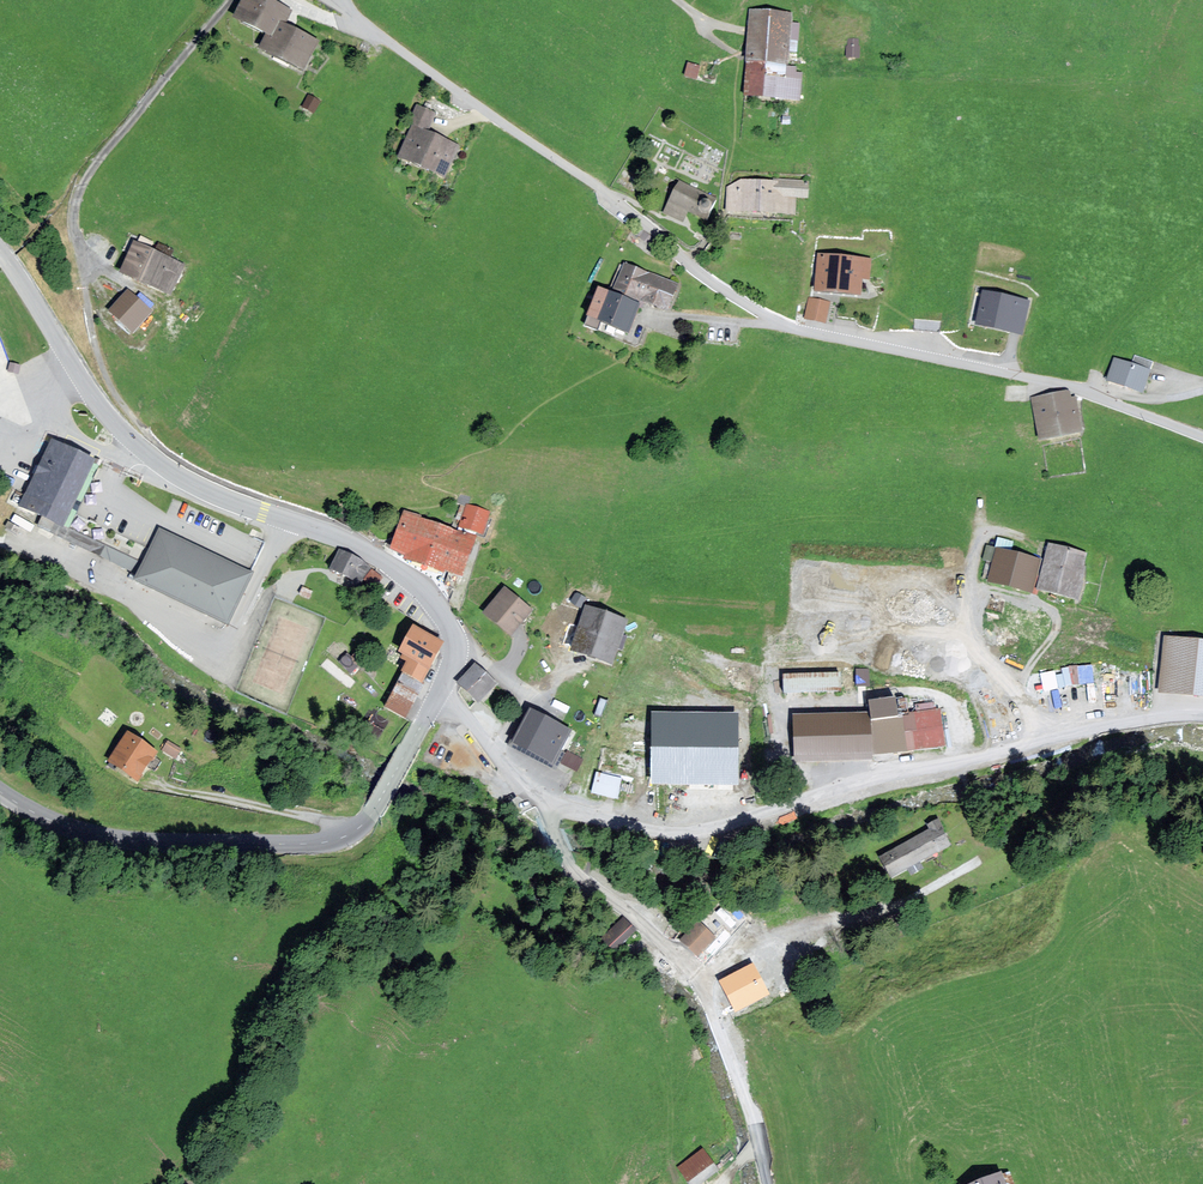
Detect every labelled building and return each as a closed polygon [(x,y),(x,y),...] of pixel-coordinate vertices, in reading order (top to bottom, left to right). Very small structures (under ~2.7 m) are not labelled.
[(232,16),(265,33),(272,37),(280,20),(286,23),(292,9),(277,0),(240,0),(232,16)] [(791,12),(752,9),(745,95),(799,99),(801,73),(796,72),(796,68),(786,67),(791,12)] [(286,23),(280,20),(272,37),(265,33),(258,47),(304,71),(320,40),(286,23)] [(859,39),(848,39),(847,58),(859,58),(859,39)] [(688,60),(684,74),(697,77),(701,64),(688,60)] [(433,112),(420,107),(399,156),(443,174),(456,145),(425,132),(433,112)] [(741,179),(727,186),(726,212),(795,215),(795,197),(807,197),(808,181),(741,179)] [(718,198),(679,180),(663,211),(684,222),(688,212),(707,221),(718,198)] [(184,264),(135,241),(121,270),(170,293),(184,264)] [(869,259),(820,254),(817,289),(859,293),(861,275),(867,276),(869,259)] [(678,283),(624,263),(614,289),(642,299),(668,309),(678,283)] [(587,314),(627,330),(638,303),(598,287),(587,314)] [(153,311),(128,288),(108,310),(133,333),(153,311)] [(1029,301),(985,291),(977,322),(1022,333),(1029,301)] [(831,302),(808,298),(804,319),(826,324),(831,302)] [(1149,371),(1115,358),(1108,379),(1142,391),(1149,371)] [(1070,391),(1033,399),(1042,437),(1078,429),(1070,391)] [(95,459),(52,438),(19,506),(63,527),(95,459)] [(490,509),(468,500),(458,524),(480,533),(490,509)] [(470,541),(404,516),(389,556),(455,581),(470,541)] [(254,573),(158,528),(142,563),(133,582),(229,626),(254,573)] [(1089,554),(1049,545),(1039,588),(1078,597),(1089,554)] [(364,561),(338,549),(329,569),(355,580),(364,561)] [(1040,560),(998,549),(990,579),(1031,590),(1036,574),(1040,560)] [(532,607),(503,587),(483,614),(513,635),(532,607)] [(629,617),(585,605),(572,651),(616,664),(629,617)] [(446,641),(413,623),(398,651),(403,653),(401,658),(405,660),(399,672),(402,673),(423,684),(446,641)] [(1167,637),(1162,690),(1202,694),(1202,641),(1167,637)] [(457,684),(479,704),(497,684),(475,664),(457,684)] [(869,686),(869,668),(857,668),(856,685),(869,686)] [(783,691),(841,689),(841,671),(783,673),(783,691)] [(1044,689),(1054,688),(1052,672),(1042,673),(1044,689)] [(417,694),(423,684),(402,673),(396,683),(417,694)] [(417,694),(396,683),(383,706),(405,718),(417,694)] [(531,707),(512,743),(553,764),(572,729),(531,707)] [(867,714),(796,715),(794,760),(870,757),(945,748),(938,711),(867,714)] [(734,713),(653,715),(655,782),(736,779),(734,713)] [(154,751),(128,733),(111,759),(137,776),(154,751)] [(177,757),(181,748),(167,741),(163,750),(177,757)] [(430,744),(424,756),(440,763),(445,750),(430,744)] [(567,751),(561,762),(576,771),(583,760),(567,751)] [(592,794),(619,797),(621,775),(594,772),(592,794)] [(934,826),(877,858),(889,879),(946,847),(934,826)] [(634,930),(622,918),(603,937),(615,949),(634,930)] [(718,938),(699,920),(680,939),(699,958),(718,938)] [(771,994),(755,962),(719,980),(735,1012),(771,994)] [(680,1168),(693,1183),(697,1183),(717,1169),(703,1150),(680,1168)] [(972,1183),(1003,1183),(999,1174),(972,1183)]
